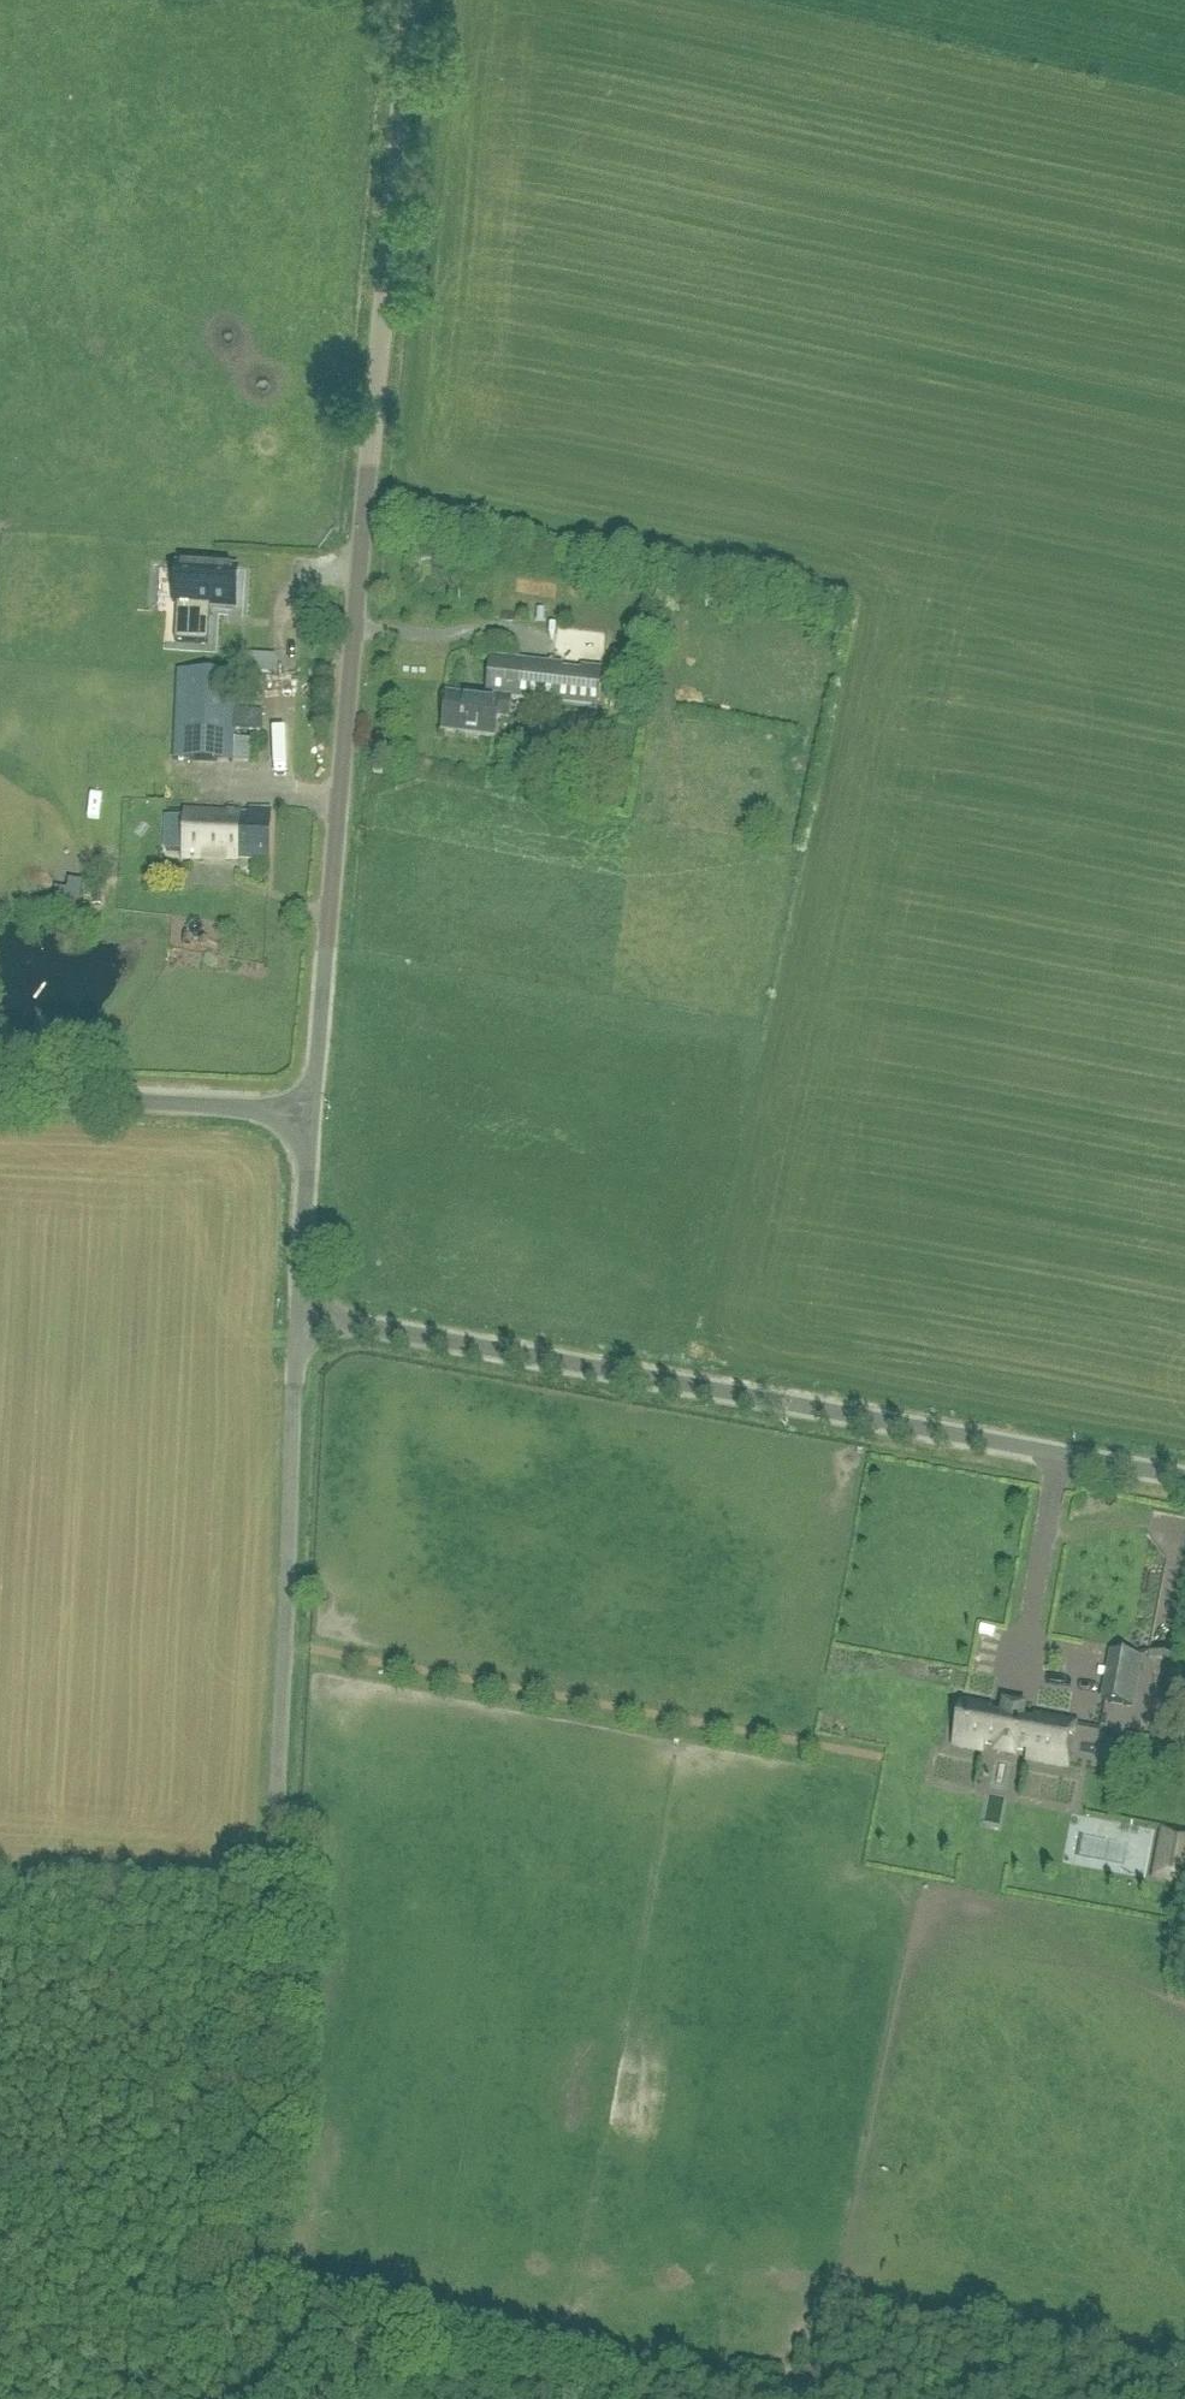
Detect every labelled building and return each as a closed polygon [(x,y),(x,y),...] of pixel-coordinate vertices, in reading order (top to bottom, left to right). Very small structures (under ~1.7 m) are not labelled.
[(255,578),(272,578),(271,562),(255,563),(255,578)] [(178,607),(175,644),(208,646),(210,617),(208,617),(209,609),(233,611),(236,572),(178,568),(176,607),(178,607)] [(596,709),(601,671),(491,659),(485,705),(446,700),(442,733),(493,738),(495,719),(508,720),(511,699),(596,709)] [(178,674),(175,760),(232,763),(235,677),(178,674)] [(814,776),(815,762),(795,760),(794,774),(814,776)] [(185,812),(184,857),(269,861),(271,812),(249,811),(249,815),(185,812)] [(1140,1661),(1112,1656),(1103,1703),(1131,1708),(1140,1661)] [(1067,1735),(1074,1737),(1076,1726),(1035,1718),(1033,1726),(1020,1724),(1022,1716),(1004,1712),(1002,1720),(989,1718),(991,1710),(962,1704),(961,1712),(959,1712),(954,1740),(956,1740),(954,1748),(983,1753),(984,1745),(1028,1753),(1026,1762),(1068,1769),(1070,1758),(1063,1757),(1067,1735)] [(1095,1824),(1094,1832),(1089,1831),(1085,1859),(1131,1866),(1136,1830),(1095,1824)]
